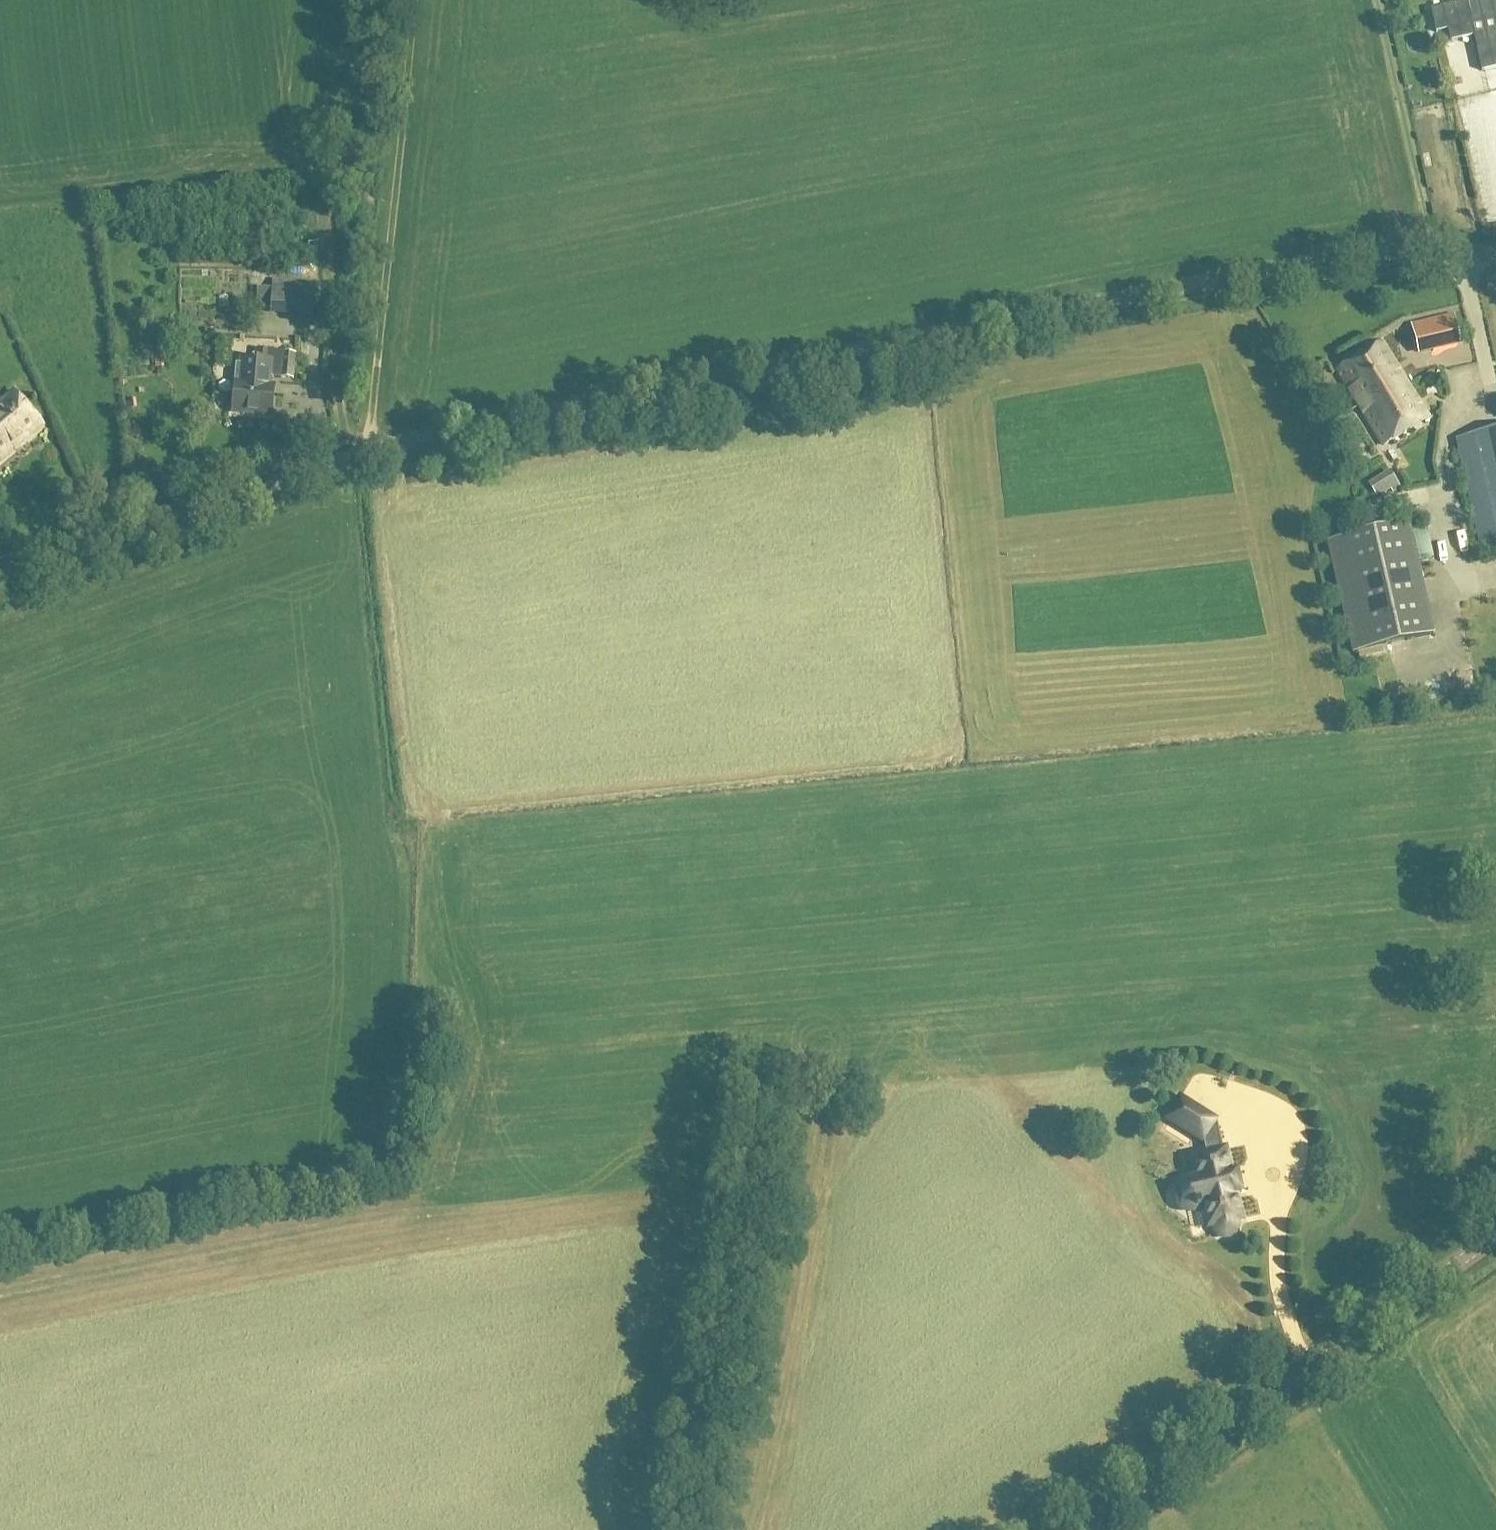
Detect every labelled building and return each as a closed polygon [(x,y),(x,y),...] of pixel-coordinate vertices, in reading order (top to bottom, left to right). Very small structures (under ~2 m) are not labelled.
[(1495,67),(1495,0),(1465,0),(1431,8),(1436,31),(1448,29),(1451,40),(1474,35),(1482,70),(1495,67)] [(302,280),(301,316),(313,317),(314,300),(314,287),(314,281),(302,280)] [(271,308),(272,287),(257,287),(256,307),(271,308)] [(1404,323),(1416,315),(1412,309),(1400,317),(1404,323)] [(1420,351),(1433,348),(1430,334),(1417,338),(1420,351)] [(1380,402),(1408,384),(1381,341),(1337,369),(1359,406),(1376,395),(1380,402)] [(256,359),(242,358),(240,383),(236,382),(233,412),(271,415),(274,386),(270,386),(272,374),(281,375),(281,378),(294,379),(296,354),(283,352),(283,353),(270,351),(257,350),(256,359)] [(1376,395),(1359,406),(1384,445),(1428,418),(1408,384),(1380,402),(1376,395)] [(14,449),(8,442),(20,433),(26,439),(42,425),(14,391),(0,403),(0,461),(14,449)] [(1458,439),(1482,549),(1487,548),(1489,556),(1495,554),(1495,431),(1458,439)] [(1434,634),(1408,523),(1328,541),(1354,652),(1434,634)] [(1168,1117),(1204,1140),(1207,1152),(1192,1155),(1197,1176),(1188,1178),(1180,1183),(1176,1191),(1178,1200),(1186,1206),(1194,1207),(1197,1206),(1197,1207),(1202,1206),(1201,1205),(1204,1204),(1209,1225),(1215,1224),(1217,1228),(1220,1232),(1225,1234),(1231,1232),(1234,1229),(1236,1224),(1235,1219),(1242,1217),(1236,1192),(1242,1191),(1237,1171),(1231,1173),(1225,1147),(1223,1148),(1217,1120),(1180,1097),(1168,1117)]
